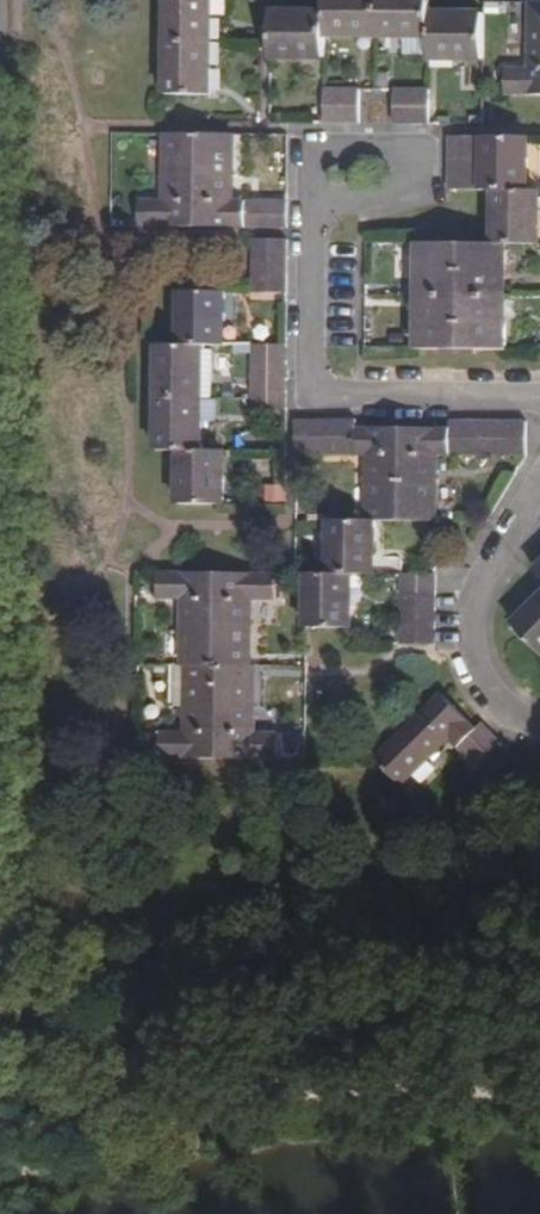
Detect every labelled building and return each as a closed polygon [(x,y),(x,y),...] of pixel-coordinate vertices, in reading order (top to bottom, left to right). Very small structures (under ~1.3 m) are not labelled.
[(213,0),(163,0),(163,39),(204,40),(205,15),(213,15),(213,0)] [(376,0),(325,0),(325,10),(325,39),(352,39),(352,31),(376,31),(376,0)] [(430,0),(376,0),(376,31),(400,31),(399,39),(429,39),(430,11),(430,0)] [(529,1),(529,6),(528,66),(507,66),(507,96),(539,96),(539,2),(529,1)] [(325,39),(325,10),(272,10),(271,40),(271,60),(299,60),(299,52),(324,52),(325,39)] [(484,62),(485,10),(430,11),(429,39),(429,53),(453,54),(453,62),(484,62)] [(213,40),(213,15),(205,15),(204,40),(213,40)] [(376,40),(376,31),(352,31),(352,39),(376,40)] [(399,39),(400,31),(376,31),(376,40),(399,39)] [(204,64),(204,40),(163,39),(161,95),(212,96),(212,64),(204,64)] [(212,64),(213,40),(204,40),(204,64),(212,64)] [(324,60),(324,52),(299,52),(299,60),(324,60)] [(453,62),(453,54),(429,53),(430,63),(453,62)] [(389,90),(389,78),(376,78),(375,90),(389,90)] [(359,124),(360,90),(324,89),(323,123),(359,124)] [(430,125),(430,89),(395,89),(395,125),(429,125),(430,125)] [(197,228),(199,134),(162,134),(161,199),(142,199),(141,227),(197,228)] [(234,200),(235,135),(199,134),(197,228),(244,229),(245,200),(234,200)] [(479,190),(479,136),(449,136),(448,191),(479,190)] [(522,191),(522,165),(530,165),(531,137),(479,136),(479,190),(490,190),(522,191)] [(530,190),(530,165),(522,165),(522,191),(530,190)] [(530,190),(522,191),(490,190),(489,245),(509,245),(534,245),(534,221),(539,221),(539,190),(530,190)] [(288,229),(288,200),(245,200),(244,229),(288,229)] [(286,294),(287,241),(252,241),(252,293),(286,294)] [(414,268),(414,244),(397,244),(397,268),(414,268)] [(463,295),(464,244),(464,245),(417,244),(416,271),(425,271),(424,295),(463,295)] [(509,272),(509,245),(489,245),(464,244),(463,295),(501,295),(501,272),(509,272)] [(424,295),(425,271),(416,271),(416,294),(424,295)] [(509,295),(509,272),(501,272),(501,295),(509,295)] [(228,322),(228,293),(179,293),(178,347),(207,347),(219,347),(219,323),(228,322)] [(424,319),(424,295),(416,294),(416,319),(424,319)] [(462,350),(463,295),(424,295),(424,319),(416,319),(415,349),(462,350)] [(500,319),(501,295),(463,295),(462,350),(508,350),(508,318),(500,319)] [(508,318),(509,295),(501,295),(500,319),(508,318)] [(228,347),(228,322),(219,323),(219,347),(220,347),(228,347)] [(217,400),(218,353),(207,353),(207,347),(178,347),(155,346),(153,400),(197,400),(198,400),(206,400),(217,400)] [(286,378),(286,347),(251,346),(251,378),(286,378)] [(286,392),(286,378),(251,378),(251,392),(286,392)] [(286,411),(286,392),(251,392),(251,410),(286,411)] [(197,424),(197,400),(153,400),(153,451),(177,452),(206,452),(206,424),(197,424)] [(206,424),(206,400),(198,400),(197,400),(197,424),(206,424)] [(356,455),(356,429),(356,428),(356,421),(297,420),(297,455),(356,455)] [(528,456),(528,422),(451,422),(451,429),(451,456),(528,456)] [(403,521),(404,429),(356,428),(356,429),(356,455),(367,455),(367,520),(379,520),(403,521)] [(451,456),(451,429),(404,429),(403,521),(439,521),(439,456),(451,456)] [(218,477),(218,452),(206,452),(177,452),(176,505),(226,506),(226,477),(218,477)] [(226,477),(227,452),(218,452),(218,477),(226,477)] [(379,551),(379,520),(367,520),(328,520),(327,574),(346,574),(356,574),(371,575),(371,552),(379,551)] [(379,574),(379,552),(379,551),(371,552),(371,575),(379,574)] [(217,667),(217,574),(158,573),(157,601),(181,601),(180,666),(184,666),(217,667)] [(253,667),(254,603),(276,602),(275,574),(217,574),(217,667),(221,666),(253,667)] [(354,628),(355,598),(346,598),(346,574),(327,574),(305,574),(304,628),(354,628)] [(355,598),(356,574),(346,574),(346,598),(355,598)] [(434,644),(435,574),(399,574),(399,643),(434,644)] [(513,623),(539,651),(539,596),(513,623)] [(221,760),(221,666),(217,667),(184,666),(183,731),(160,731),(160,759),(221,760)] [(255,732),(255,667),(253,667),(221,666),(221,760),(278,759),(278,733),(255,732)] [(477,729),(440,692),(374,758),(376,761),(402,786),(449,741),(475,766),(500,742),(482,723),(477,729)]
